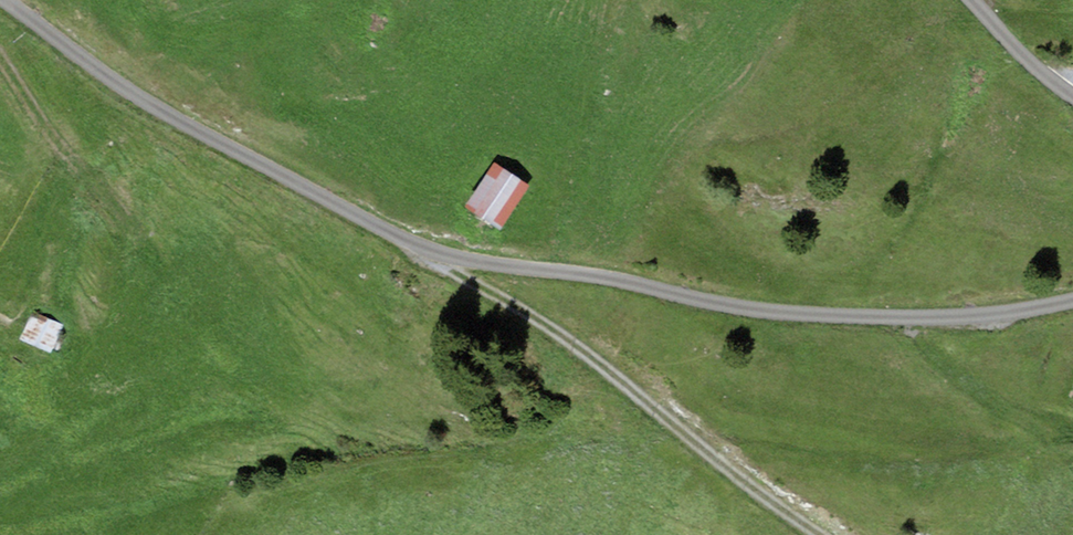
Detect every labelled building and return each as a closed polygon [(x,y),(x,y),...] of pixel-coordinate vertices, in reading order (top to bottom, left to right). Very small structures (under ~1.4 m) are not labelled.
[(503,163),(479,208),(516,228),(541,184),(503,163)] [(68,327),(37,315),(27,342),(58,354),(68,327)]
